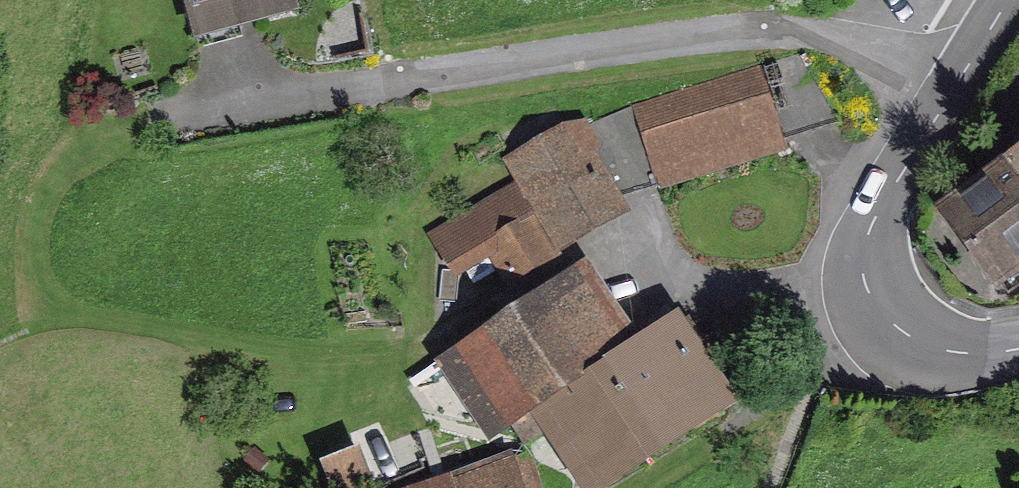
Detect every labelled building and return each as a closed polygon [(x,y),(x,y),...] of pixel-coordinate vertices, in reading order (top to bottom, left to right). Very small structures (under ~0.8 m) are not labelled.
[(307,0),(194,0),(205,39),(310,10),(307,0)] [(770,59),(797,135),(856,115),(816,50),(770,59)] [(666,180),(670,192),(800,147),(797,135),(770,59),(640,104),(666,180)] [(589,127),(629,193),(666,180),(640,104),(589,127)] [(442,233),(469,278),(501,258),(516,282),(638,208),(629,193),(589,127),(582,115),(514,156),(529,181),(442,233)] [(948,202),(1001,283),(1018,271),(1018,156),(948,202)] [(741,400),(680,309),(647,331),(597,255),(442,357),(503,450),(542,424),(584,487),(607,487),(741,400)] [(329,457),(340,487),(410,487),(419,485),(399,431),(329,457)] [(417,487),(546,487),(531,446),(417,487)]
